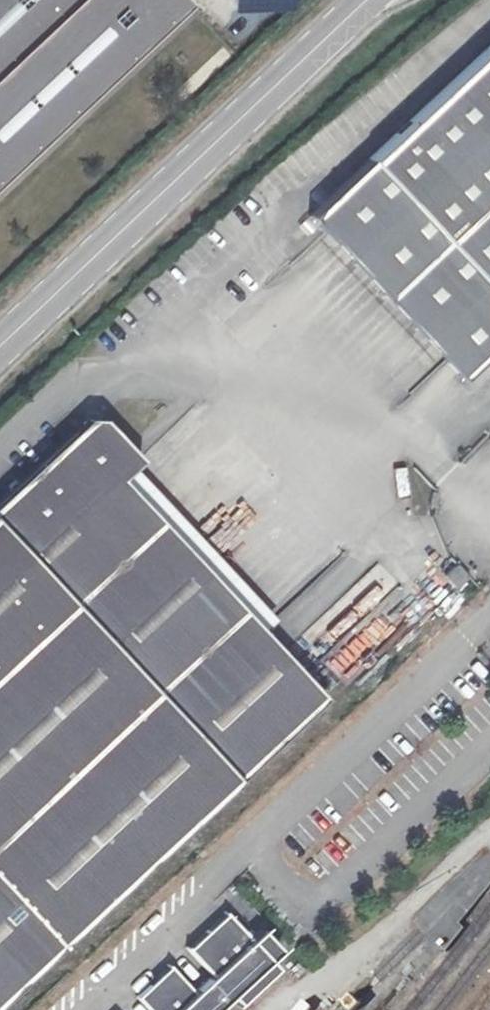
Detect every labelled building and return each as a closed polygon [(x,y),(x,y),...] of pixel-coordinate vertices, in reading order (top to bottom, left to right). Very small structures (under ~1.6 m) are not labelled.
[(186,4),(182,0),(0,0),(0,178),(186,4)] [(306,213),(457,380),(489,350),(489,47),(306,213)] [(83,428),(0,506),(0,1000),(323,698),(118,478),(102,461),(120,445),(105,429),(105,422),(84,421),(83,428)] [(102,461),(118,478),(136,462),(120,445),(102,461)] [(231,995),(239,1003),(277,967),(269,959),(280,949),(276,945),(279,943),(267,930),(264,933),(260,929),(251,938),(226,912),(187,949),(211,975),(194,991),(169,965),(136,996),(149,1009),(215,1009),(231,995)]
